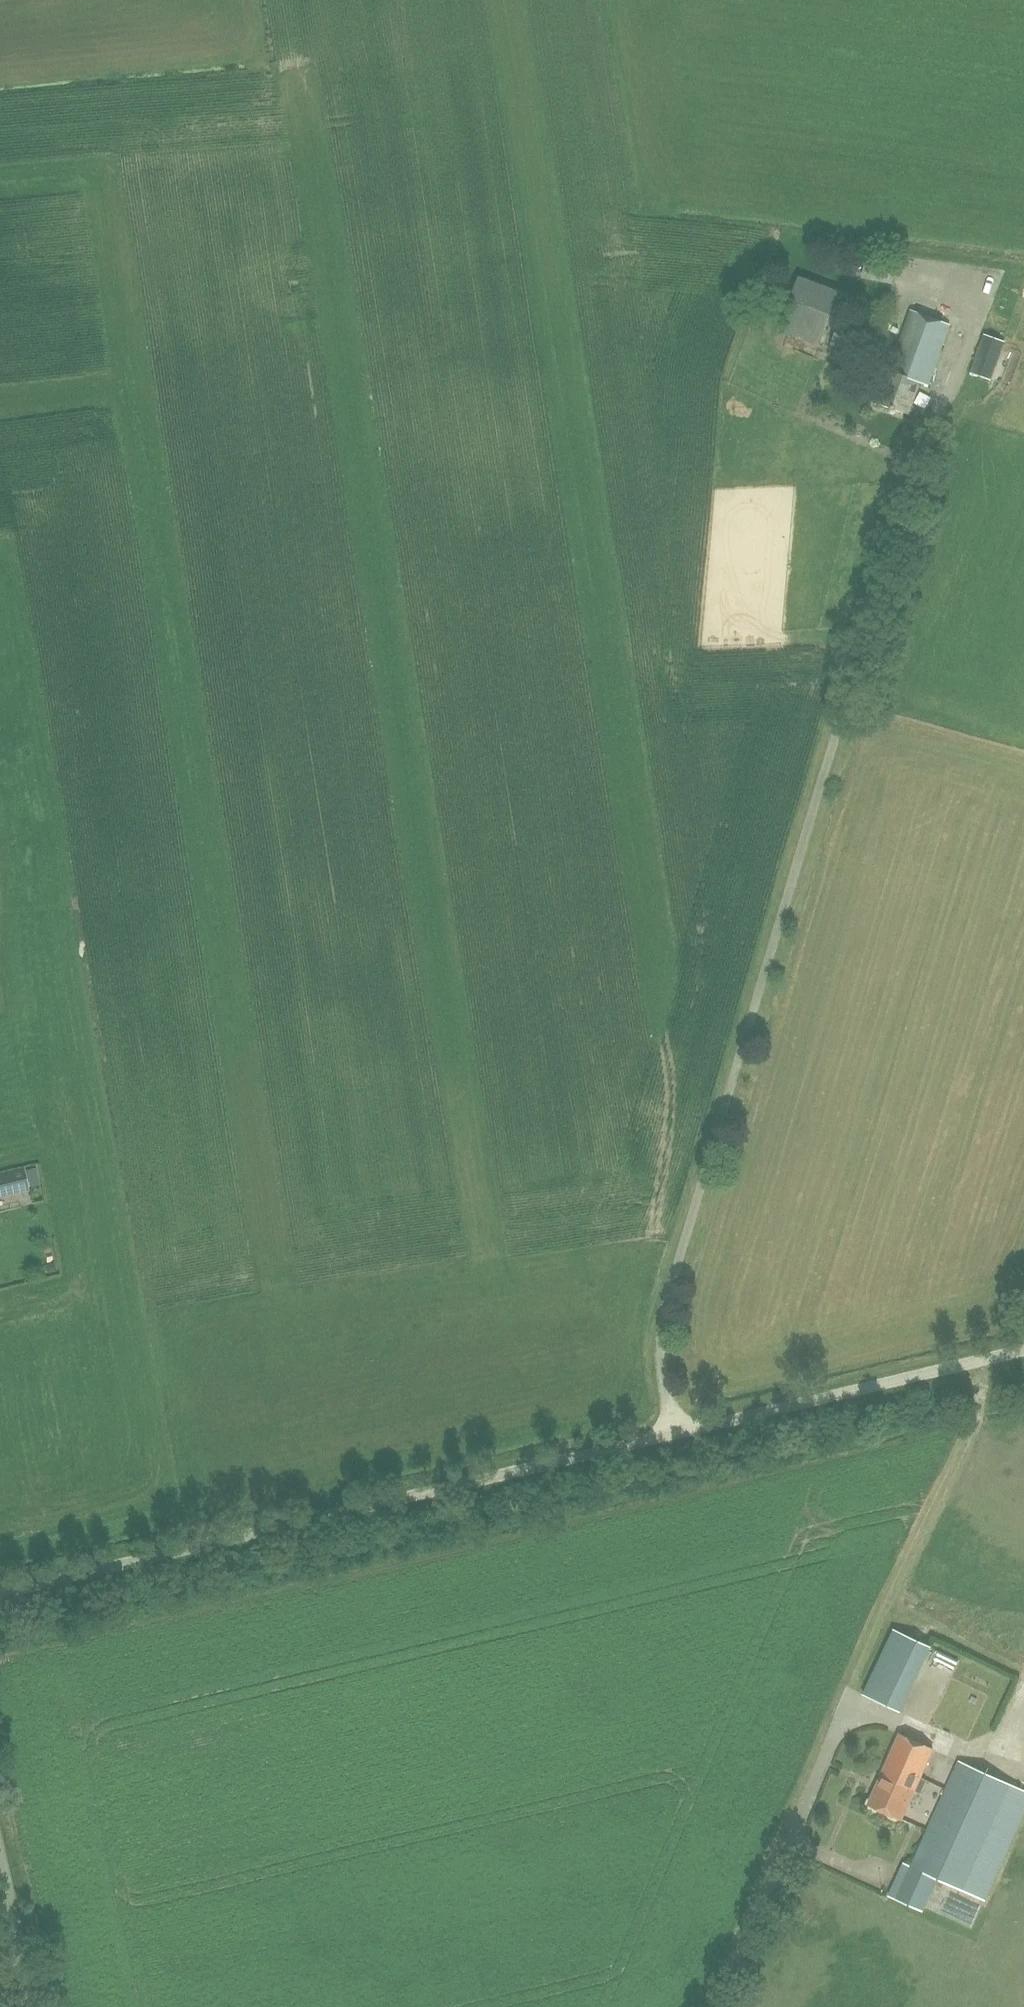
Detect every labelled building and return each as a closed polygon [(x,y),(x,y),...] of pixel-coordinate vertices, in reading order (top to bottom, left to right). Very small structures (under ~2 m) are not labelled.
[(840,294),(801,279),(780,331),(819,346),(840,294)] [(952,324),(912,310),(878,403),(910,414),(922,383),(929,385),(952,324)] [(894,336),(841,317),(830,349),(882,368),(894,336)] [(1002,345),(982,337),(969,373),(989,382),(1002,345)] [(893,1623),(869,1692),(909,1706),(933,1638),(893,1623)] [(901,1819),(932,1748),(899,1733),(868,1804),(901,1819)] [(959,1760),(911,1865),(903,1862),(888,1895),(922,1910),(936,1878),(984,1899),(1023,1811),(1023,1789),(959,1760)]
